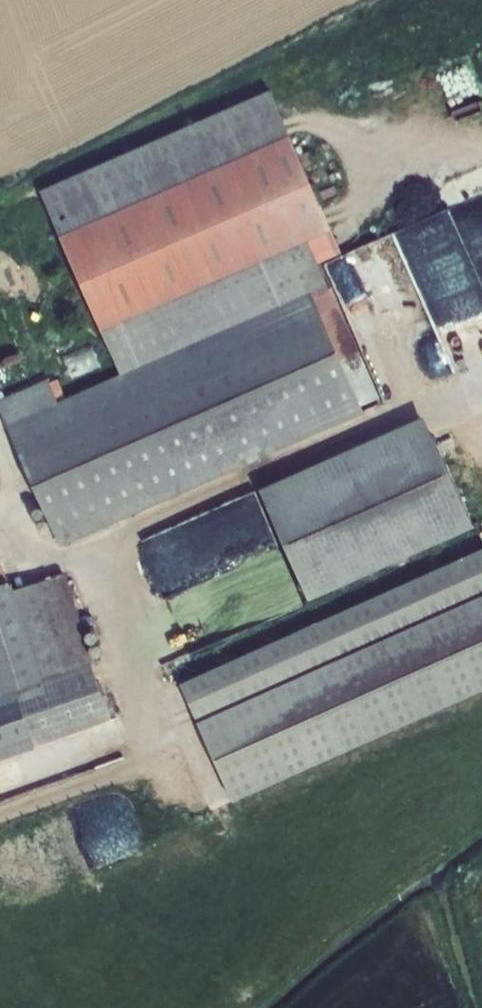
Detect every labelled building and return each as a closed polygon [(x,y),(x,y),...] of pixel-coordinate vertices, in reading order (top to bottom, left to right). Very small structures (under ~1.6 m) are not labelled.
[(47,197),(67,243),(296,141),(284,114),(275,95),(47,197)] [(0,402),(0,413),(45,514),(59,546),(182,492),(361,413),(308,294),(290,253),(313,242),(336,232),(296,141),(67,243),(126,375),(66,402),(55,377),(0,402)] [(393,232),(422,301),(478,278),(449,208),(393,232)] [(290,253),(308,294),(331,283),(313,242),(290,253)] [(424,417),(373,440),(236,500),(286,610),(473,527),(424,417)] [(181,684),(232,801),(481,690),(481,551),(181,684)] [(9,582),(3,563),(0,561),(0,585),(9,582)] [(9,582),(0,585),(0,758),(110,720),(64,575),(12,591),(9,582)]
